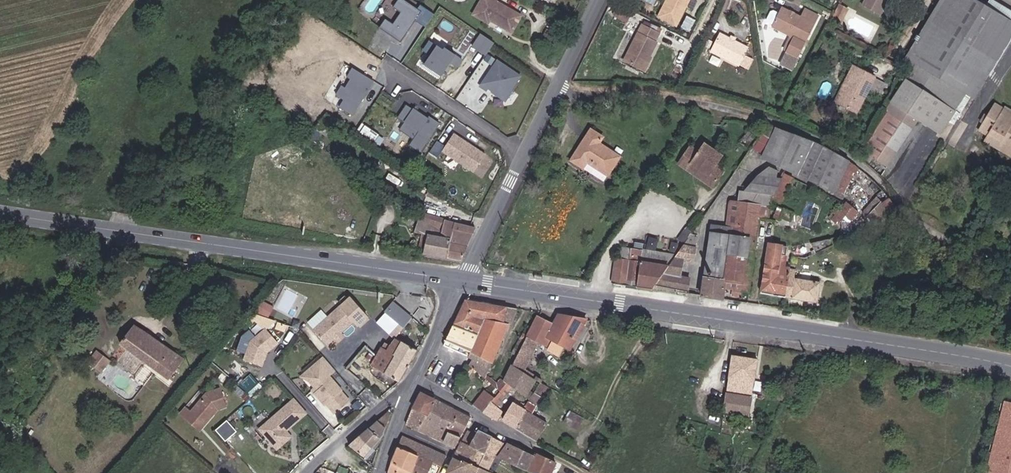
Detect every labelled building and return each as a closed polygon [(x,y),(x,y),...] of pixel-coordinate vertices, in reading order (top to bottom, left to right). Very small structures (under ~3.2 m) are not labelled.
[(529,27),(500,10),(505,2),(501,0),(490,0),(476,24),(494,33),(497,27),(504,30),(502,34),(520,43),(529,27)] [(676,33),(693,0),(664,0),(668,1),(657,23),(676,33)] [(862,9),(878,18),(889,1),(887,0),(867,0),(862,9)] [(1010,49),(1010,20),(977,0),(948,0),(908,64),(914,68),(965,98),(977,105),(1001,66),(1010,49)] [(432,34),(441,21),(428,12),(425,16),(407,4),(400,14),(408,20),(400,31),(392,26),(386,35),(407,50),(423,27),(432,34)] [(844,4),(840,11),(847,15),(851,8),(844,4)] [(836,19),(843,23),(847,15),(840,11),(836,19)] [(775,18),(770,15),(767,16),(763,24),(764,26),(769,29),(768,31),(789,42),(782,56),(785,57),(779,69),(786,73),(789,71),(816,21),(801,14),(797,22),(778,12),(775,18)] [(820,34),(823,28),(817,24),(813,31),(820,34)] [(683,37),(689,40),(694,29),(687,26),(683,37)] [(627,75),(647,84),(659,55),(656,54),(659,45),(643,37),(627,75)] [(494,63),(502,50),(488,41),(480,53),(494,63)] [(720,42),(713,59),(748,75),(753,66),(745,63),(748,56),(720,42)] [(464,74),(469,67),(452,54),(450,56),(444,52),(437,63),(435,61),(429,70),(448,83),(457,69),(464,74)] [(515,104),(529,84),(505,67),(487,94),(494,98),(496,95),(510,105),(515,104)] [(918,125),(942,137),(965,98),(914,68),(913,70),(909,76),(913,77),(866,160),(874,164),(876,160),(892,168),(918,125)] [(878,77),(859,69),(852,84),(856,86),(848,105),(850,105),(848,110),(860,115),(872,89),(878,77)] [(358,122),(379,87),(358,74),(352,83),(356,85),(350,94),(347,92),(341,101),(348,106),(344,113),(358,122)] [(886,95),(891,83),(878,77),(872,89),(886,95)] [(841,101),(848,105),(856,86),(852,84),(849,83),(841,101)] [(1010,156),(1010,113),(1000,107),(985,131),(993,135),(989,143),(1010,156)] [(426,160),(446,131),(435,124),(434,126),(419,116),(419,117),(413,112),(404,125),(425,139),(415,152),(426,160)] [(775,158),(811,178),(831,149),(812,138),(774,128),(743,171),(752,177),(776,147),(780,149),(775,158)] [(604,177),(616,159),(595,145),(600,137),(590,130),(568,163),(578,170),(583,163),(604,177)] [(492,164),(460,141),(448,159),(481,181),(492,164)] [(710,153),(699,145),(689,158),(699,166),(696,170),(716,185),(730,168),(724,164),(731,155),(716,144),(710,153)] [(827,187),(845,197),(857,178),(861,179),(864,173),(852,163),(831,149),(811,178),(819,183),(834,161),(840,166),(827,187)] [(699,166),(689,158),(686,162),(696,170),(699,166)] [(869,191),(876,188),(871,181),(866,185),(869,191)] [(748,230),(762,232),(766,193),(753,191),(752,203),(748,230)] [(730,287),(756,290),(764,232),(762,232),(748,230),(752,203),(740,202),(735,229),(719,227),(708,299),(728,302),(730,287)] [(780,218),(795,220),(796,208),(781,205),(780,218)] [(868,235),(893,224),(876,209),(859,216),(868,235)] [(844,227),(849,229),(855,218),(841,211),(832,226),(835,228),(833,232),(839,235),(844,227)] [(451,258),(467,260),(482,230),(462,226),(462,222),(446,218),(446,221),(440,220),(441,228),(447,231),(445,236),(454,243),(451,258)] [(454,243),(445,236),(422,220),(418,233),(429,238),(427,254),(451,258),(454,243)] [(810,252),(812,259),(852,242),(850,236),(816,244),(818,248),(810,252)] [(686,262),(697,263),(703,240),(694,238),(681,256),(674,266),(659,288),(691,293),(694,282),(683,280),(686,262)] [(767,293),(793,297),(798,269),(792,269),(795,248),(779,245),(773,248),(767,293)] [(632,260),(645,262),(647,252),(635,250),(632,260)] [(645,262),(674,266),(681,256),(647,252),(645,262)] [(627,279),(642,280),(645,262),(632,260),(621,258),(616,284),(626,286),(627,279)] [(657,291),(659,288),(674,266),(645,262),(642,280),(627,279),(626,286),(657,291)] [(793,297),(821,302),(824,283),(802,281),(803,270),(798,269),(793,297)] [(360,295),(322,327),(333,340),(361,316),(364,320),(374,312),(360,295)] [(475,363),(494,377),(517,318),(512,316),(516,305),(472,298),(451,345),(478,357),(475,363)] [(418,315),(400,300),(393,308),(412,324),(418,315)] [(517,318),(521,319),(526,306),(516,305),(512,316),(517,318)] [(564,342),(578,349),(595,317),(566,313),(562,321),(547,313),(522,363),(533,369),(540,359),(551,364),(564,342)] [(412,324),(419,329),(424,321),(418,315),(412,324)] [(180,378),(194,357),(143,325),(129,345),(180,378)] [(377,340),(383,335),(372,326),(367,332),(377,340)] [(267,352),(277,340),(262,328),(251,342),(243,356),(260,365),(267,352)] [(382,352),(389,344),(391,341),(383,334),(383,335),(377,340),(374,345),(382,352)] [(407,380),(409,378),(424,350),(403,338),(397,347),(389,344),(382,352),(374,345),(364,356),(407,380)] [(743,418),(748,418),(758,358),(733,354),(724,411),(744,414),(743,418)] [(99,366),(109,373),(116,363),(106,355),(99,366)] [(333,355),(326,361),(328,363),(318,372),(317,380),(323,386),(325,390),(323,392),(332,404),(334,403),(342,412),(356,400),(348,391),(352,388),(339,373),(345,369),(333,355)] [(353,365),(358,360),(353,355),(348,360),(353,365)] [(326,361),(309,375),(317,380),(318,372),(328,363),(326,361)] [(109,373),(112,375),(119,364),(116,363),(109,373)] [(521,391),(537,401),(550,379),(533,369),(522,363),(512,381),(509,380),(505,385),(511,389),(514,386),(521,391)] [(253,394),(259,387),(252,380),(245,387),(253,394)] [(500,402),(507,408),(521,391),(514,386),(511,389),(508,392),(500,402)] [(206,395),(194,407),(204,418),(209,418),(219,407),(228,403),(220,388),(206,395)] [(492,412),(500,402),(508,392),(506,390),(501,395),(494,391),(483,404),(492,412)] [(249,399),(244,393),(240,396),(245,402),(249,399)] [(421,409),(435,414),(441,400),(428,394),(421,409)] [(300,406),(294,398),(257,427),(273,448),(289,436),(282,428),(287,424),(288,426),(305,413),(300,406)] [(468,435),(475,420),(477,416),(442,398),(441,400),(435,414),(446,419),(444,425),(468,435)] [(1004,400),(986,472),(1010,472),(1010,402),(1004,400)] [(524,429),(544,441),(555,423),(540,415),(545,406),(537,401),(531,409),(534,412),(524,429)] [(188,402),(182,408),(200,426),(209,418),(204,418),(194,407),(188,402)] [(492,412),(502,418),(509,410),(507,408),(500,402),(492,412)] [(511,422),(524,429),(534,412),(531,409),(522,404),(511,422)] [(468,435),(444,425),(446,419),(435,414),(421,409),(415,425),(464,445),(468,435)] [(385,420),(394,427),(399,412),(397,410),(385,420)] [(571,423),(578,426),(581,421),(574,418),(571,423)] [(223,439),(235,432),(228,420),(216,427),(223,439)] [(371,454),(390,437),(394,427),(385,420),(358,444),(371,454)] [(476,446),(486,451),(494,435),(485,430),(482,435),(476,446)] [(470,443),(476,446),(482,435),(475,432),(470,443)] [(436,460),(441,449),(410,435),(405,447),(427,456),(436,460)] [(486,451),(492,454),(501,438),(494,435),(486,451)] [(496,456),(504,460),(514,445),(501,438),(492,454),(496,456)] [(496,456),(492,454),(486,451),(476,446),(470,443),(464,456),(475,462),(488,468),(497,472),(507,472),(508,470),(492,463),(496,456)] [(533,472),(535,472),(542,457),(517,446),(508,461),(533,472)] [(399,462),(420,471),(427,456),(405,447),(399,462)] [(440,462),(450,466),(455,455),(441,449),(436,460),(440,462)] [(564,463),(543,454),(542,457),(535,472),(559,472),(564,463)] [(425,472),(435,472),(440,462),(436,460),(427,456),(420,471),(423,472),(425,472)] [(457,472),(474,472),(475,471),(471,469),(475,462),(464,456),(456,472),(457,472)] [(423,472),(420,471),(399,462),(394,472),(423,472)] [(488,468),(475,462),(471,469),(475,471),(474,472),(486,472),(488,468)]
